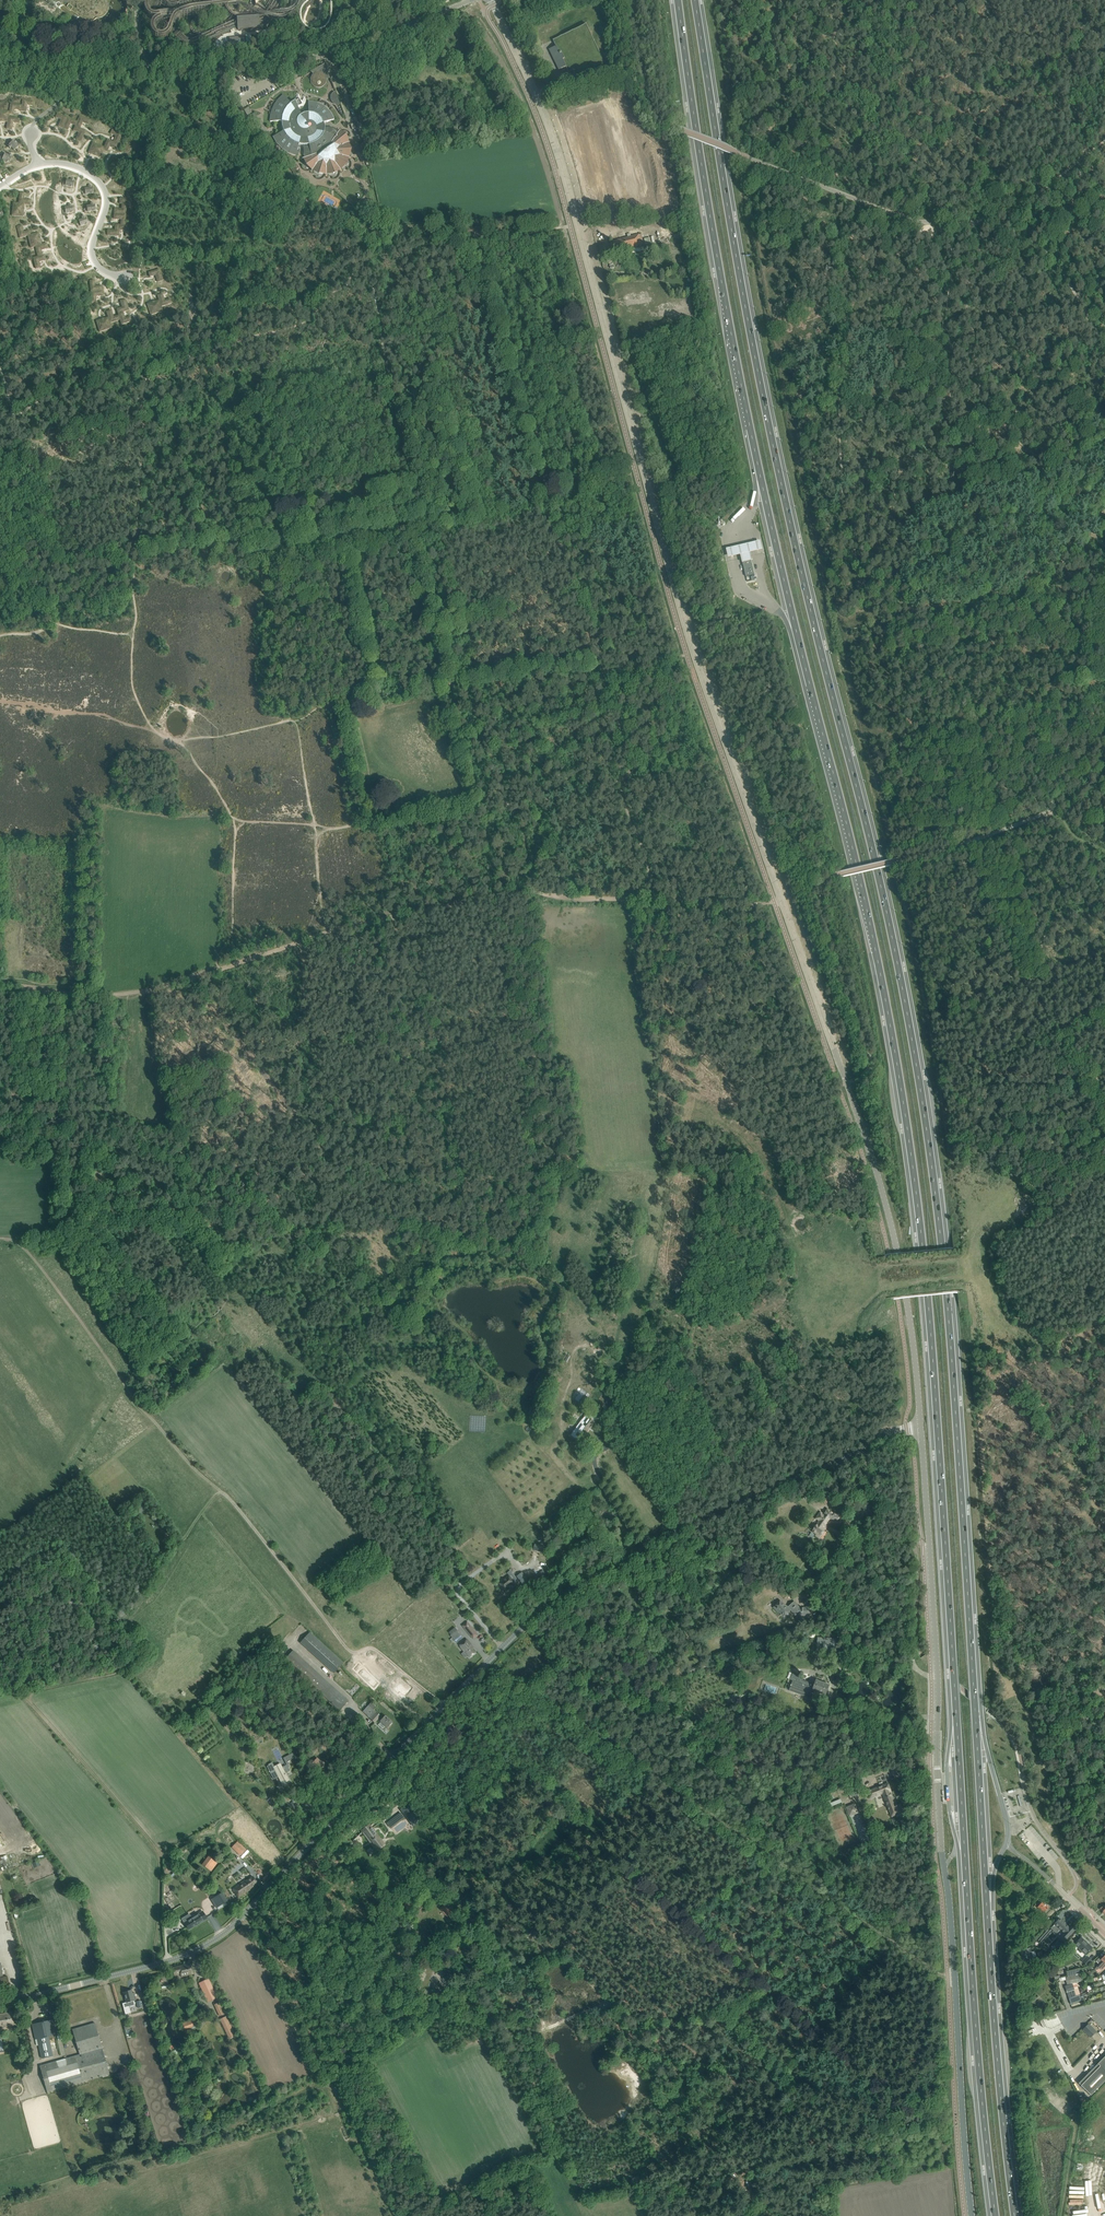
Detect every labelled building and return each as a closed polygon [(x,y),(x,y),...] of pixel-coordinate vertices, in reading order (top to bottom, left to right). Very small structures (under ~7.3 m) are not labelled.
[(209,0),(203,2),(206,13),(213,10),(209,0)] [(259,16),(237,17),(237,30),(259,28),(259,16)] [(245,37),(231,38),(232,46),(244,45),(244,40),(245,40),(245,37)] [(560,53),(557,46),(549,50),(559,70),(567,66),(563,59),(565,58),(562,52),(560,53)] [(311,74),(313,76),(312,76),(311,77),(311,78),(311,79),(311,80),(310,81),(310,82),(311,82),(311,83),(311,84),(311,85),(312,86),(313,87),(314,88),(315,88),(316,89),(317,89),(318,89),(319,89),(320,89),(321,88),(322,88),(323,87),(324,86),(325,86),(325,85),(325,84),(326,83),(326,82),(326,81),(326,80),(328,80),(330,80),(324,64),(310,73),(311,74)] [(340,105),(335,92),(334,93),(332,94),(331,96),(331,98),(331,101),(332,103),(333,104),(335,105),(337,106),(339,105),(340,105)] [(271,121),(270,122),(274,122),(281,122),(282,127),(283,132),(277,135),(273,137),(275,137),(277,142),(277,143),(279,143),(282,147),(282,149),(283,149),(284,148),(288,151),(289,153),(290,152),(295,154),(296,156),(297,150),(298,150),(298,147),(299,145),(304,145),(309,145),(311,156),(312,154),(317,153),(319,154),(319,153),(319,152),(324,149),(325,150),(325,148),(329,144),(331,144),(331,143),(331,142),(333,137),(335,136),(334,136),(331,135),(324,133),(324,128),(324,126),(323,123),(331,121),(334,120),(334,119),(332,119),(330,114),(330,112),(328,112),(324,108),(324,107),(324,106),(322,107),(317,104),(317,103),(315,104),(309,103),(308,102),(308,105),(308,106),(308,107),(308,110),(309,113),(304,114),(301,115),(298,107),(299,107),(300,107),(301,107),(303,107),(303,106),(304,106),(304,105),(305,104),(306,102),(306,100),(305,98),(304,96),(303,96),(303,97),(302,98),(302,99),(301,100),(301,101),(299,103),(299,101),(299,100),(300,99),(301,99),(301,98),(300,97),(300,96),(300,95),(299,95),(299,94),(297,93),(296,95),(295,97),(292,101),(290,103),(294,101),(295,101),(290,104),(290,103),(284,95),(283,95),(283,97),(280,100),(278,100),(278,101),(278,102),(275,106),(274,107),(274,108),(273,113),(271,114),(272,115),(271,121)] [(23,100),(21,111),(26,112),(27,105),(33,106),(33,102),(23,100)] [(10,112),(9,113),(13,113),(14,109),(21,110),(22,105),(11,104),(10,112)] [(249,108),(244,111),(247,117),(249,115),(252,114),(249,108)] [(8,122),(9,118),(9,113),(10,112),(0,110),(0,121),(8,122)] [(58,114),(56,117),(61,120),(58,126),(63,128),(67,118),(58,114)] [(254,114),(250,116),(257,130),(262,127),(254,114)] [(76,126),(75,127),(80,129),(83,122),(88,124),(90,120),(80,116),(77,122),(76,126)] [(8,122),(7,129),(12,130),(13,123),(19,124),(19,119),(9,118),(8,122)] [(67,118),(63,128),(68,130),(70,124),(76,126),(77,122),(67,118)] [(75,127),(74,131),(79,133),(76,139),(81,141),(85,131),(80,129),(75,127)] [(112,130),(111,134),(116,136),(113,142),(118,144),(122,134),(112,130)] [(339,130),(338,132),(332,144),(326,150),(319,154),(312,157),(304,159),(302,160),(306,170),(313,173),(319,178),(327,176),(335,178),(341,171),(347,168),(349,158),(351,153),(348,144),(345,137),(340,131),(339,130)] [(104,147),(103,150),(104,150),(107,151),(109,146),(116,149),(118,144),(113,142),(107,140),(104,147)] [(14,141),(9,146),(10,149),(12,148),(14,150),(16,149),(19,147),(14,141)] [(93,143),(89,153),(100,158),(104,150),(103,150),(104,147),(93,143)] [(361,156),(367,153),(363,144),(357,147),(361,156)] [(4,156),(3,160),(9,163),(12,156),(9,154),(9,156),(6,154),(5,157),(4,156)] [(66,182),(66,186),(73,187),(74,180),(71,179),(71,181),(67,180),(67,182),(66,182)] [(20,193),(19,204),(24,204),(30,205),(31,200),(24,199),(24,193),(20,193)] [(120,199),(120,204),(126,204),(131,205),(132,194),(128,193),(127,199),(120,199)] [(336,194),(329,200),(333,206),(341,200),(336,194)] [(14,203),(12,215),(23,217),(24,204),(19,204),(14,203)] [(115,209),(114,214),(126,215),(126,204),(120,204),(119,209),(115,209)] [(365,205),(363,205),(360,209),(359,210),(359,211),(360,213),(362,213),(363,213),(367,208),(368,206),(367,205),(365,205)] [(114,214),(114,219),(121,220),(121,225),(125,226),(126,215),(114,214)] [(83,219),(79,221),(80,223),(81,226),(88,224),(85,217),(82,218),(83,219)] [(120,225),(115,225),(115,231),(108,230),(107,235),(119,236),(119,230),(120,225)] [(120,225),(119,230),(126,231),(126,237),(130,237),(131,226),(125,226),(121,225),(120,225)] [(669,235),(667,225),(661,227),(663,236),(669,235)] [(22,226),(17,227),(20,238),(28,236),(30,235),(29,231),(24,232),(22,226)] [(30,235),(28,236),(31,248),(36,247),(36,246),(42,245),(39,233),(30,235)] [(684,248),(681,234),(669,236),(672,251),(684,248)] [(610,242),(613,252),(643,244),(640,235),(610,242)] [(42,245),(36,246),(38,257),(42,256),(41,250),(48,248),(47,244),(42,245)] [(38,257),(34,258),(36,269),(40,268),(39,262),(46,260),(44,255),(42,256),(38,257)] [(159,270),(149,273),(150,277),(156,275),(158,282),(162,281),(159,270)] [(94,281),(90,281),(91,292),(102,291),(102,286),(95,286),(94,281)] [(102,291),(91,292),(92,303),(96,302),(96,296),(103,296),(102,291)] [(162,294),(158,296),(161,306),(171,303),(170,299),(165,301),(162,294)] [(122,308),(117,309),(118,313),(123,312),(129,310),(125,299),(120,301),(122,308)] [(159,301),(147,304),(151,315),(163,311),(159,301)] [(111,311),(107,312),(110,323),(120,320),(119,316),(114,317),(111,311)] [(123,312),(118,313),(119,316),(120,320),(122,324),(132,321),(131,317),(125,319),(123,312)] [(108,318),(96,321),(100,332),(112,328),(108,318)] [(741,554),(743,561),(751,560),(749,553),(762,550),(760,541),(726,549),(728,558),(741,554)] [(751,560),(743,561),(746,577),(755,575),(751,560)] [(601,1394),(593,1405),(600,1410),(608,1399),(601,1394)] [(576,1434),(577,1435),(575,1437),(580,1441),(582,1438),(590,1427),(591,1427),(594,1422),(588,1418),(576,1434)] [(569,1433),(574,1426),(565,1420),(560,1426),(569,1433)] [(820,1513),(817,1517),(815,1520),(818,1522),(811,1532),(816,1535),(819,1538),(825,1530),(824,1531),(822,1530),(830,1518),(838,1520),(840,1515),(833,1513),(827,1509),(824,1515),(820,1513)] [(543,1570),(541,1572),(529,1581),(533,1586),(547,1575),(543,1570)] [(522,1573),(518,1576),(524,1585),(529,1582),(522,1573)] [(502,1580),(499,1582),(506,1591),(516,1583),(509,1575),(508,1576),(502,1580)] [(795,1615),(808,1616),(817,1608),(812,1601),(806,1607),(799,1607),(795,1601),(788,1607),(786,1605),(782,1600),(773,1607),(778,1612),(781,1614),(783,1616),(791,1610),(795,1615)] [(468,1621),(462,1626),(473,1639),(476,1636),(477,1637),(479,1635),(468,1621)] [(464,1638),(457,1630),(451,1635),(453,1638),(451,1640),(455,1644),(457,1643),(458,1644),(464,1638)] [(302,1641),(300,1643),(334,1673),(343,1663),(311,1633),(310,1632),(304,1638),(302,1641)] [(818,1637),(818,1644),(824,1644),(824,1646),(823,1650),(835,1651),(835,1646),(835,1645),(836,1638),(818,1637)] [(469,1662),(476,1656),(472,1653),(473,1652),(465,1644),(458,1650),(459,1652),(463,1656),(469,1662)] [(340,1709),(348,1700),(293,1650),(285,1659),(340,1709)] [(377,1660),(367,1651),(356,1663),(374,1679),(381,1672),(372,1665),(377,1660)] [(793,1681),(789,1691),(810,1698),(813,1690),(825,1695),(829,1685),(816,1680),(814,1684),(813,1684),(811,1687),(800,1683),(802,1679),(797,1678),(798,1675),(792,1673),(790,1680),(793,1681)] [(398,1683),(395,1686),(397,1688),(395,1690),(400,1695),(402,1693),(411,1701),(417,1695),(410,1689),(407,1692),(405,1690),(400,1685),(398,1683)] [(371,1702),(368,1705),(363,1711),(371,1719),(375,1723),(378,1720),(380,1722),(380,1721),(387,1727),(392,1722),(384,1715),(381,1718),(374,1710),(377,1707),(371,1702)] [(317,1758),(312,1763),(318,1768),(319,1766),(321,1768),(324,1765),(317,1758)] [(268,1764),(269,1765),(267,1766),(270,1773),(274,1779),(278,1777),(280,1780),(282,1784),(289,1780),(287,1777),(284,1772),(286,1771),(285,1770),(289,1769),(287,1765),(282,1767),(280,1764),(274,1768),(273,1767),(274,1766),(272,1762),(268,1764)] [(867,1792),(866,1793),(867,1796),(869,1795),(870,1795),(871,1798),(871,1797),(883,1793),(888,1806),(887,1806),(888,1807),(892,1816),(895,1815),(896,1817),(903,1814),(902,1812),(903,1812),(904,1812),(901,1804),(900,1804),(901,1804),(897,1806),(897,1805),(896,1805),(895,1802),(896,1802),(895,1800),(894,1801),(891,1792),(888,1783),(887,1783),(888,1784),(883,1786),(880,1787),(880,1786),(880,1787),(867,1792)] [(859,1794),(856,1787),(846,1791),(848,1797),(851,1796),(851,1797),(859,1794)] [(402,1808),(413,1822),(419,1817),(414,1810),(415,1809),(412,1805),(411,1806),(408,1803),(402,1808)] [(855,1803),(846,1807),(850,1816),(859,1813),(855,1803)] [(369,1824),(359,1831),(376,1853),(386,1845),(369,1824)] [(240,1856),(247,1849),(238,1840),(231,1846),(240,1856)] [(180,1856),(176,1862),(183,1866),(185,1862),(184,1862),(185,1859),(180,1856)] [(209,1856),(203,1864),(208,1868),(214,1859),(209,1856)] [(232,1889),(235,1893),(238,1898),(251,1889),(250,1888),(258,1883),(253,1876),(246,1880),(246,1879),(232,1889)] [(164,1886),(172,1903),(177,1900),(169,1883),(164,1886)] [(220,1894),(211,1899),(215,1906),(217,1908),(228,1901),(226,1899),(222,1892),(220,1894)] [(1039,1901),(1036,1904),(1038,1907),(1040,1909),(1040,1910),(1042,1913),(1043,1912),(1044,1912),(1046,1915),(1051,1910),(1048,1908),(1043,1902),(1042,1903),(1039,1901)] [(444,1904),(440,1909),(448,1917),(453,1912),(451,1909),(452,1908),(447,1902),(445,1905),(444,1904)] [(190,1914),(182,1919),(187,1927),(189,1930),(196,1925),(207,1918),(206,1917),(204,1914),(203,1911),(192,1918),(190,1914)] [(464,1918),(461,1922),(470,1929),(473,1925),(464,1918)] [(1059,1918),(1050,1928),(1056,1933),(1060,1929),(1064,1933),(1062,1935),(1067,1939),(1075,1930),(1071,1926),(1069,1928),(1059,1918)] [(1081,1938),(1077,1942),(1076,1944),(1086,1954),(1092,1948),(1081,1938)] [(1030,1948),(1020,1951),(1023,1961),(1033,1958),(1030,1948)] [(1096,1961),(1099,1964),(1094,1969),(1097,1972),(1104,1964),(1104,1955),(1102,1959),(1100,1957),(1096,1961)] [(1087,1957),(1083,1962),(1087,1966),(1092,1961),(1087,1957)] [(172,1968),(174,1973),(174,1974),(181,1973),(182,1977),(193,1974),(191,1963),(172,1968)] [(1,1964),(0,1964),(0,1991),(10,1989),(9,1984),(8,1976),(3,1977),(1,1964)] [(450,1983),(452,1975),(450,1974),(446,1973),(446,1975),(445,1975),(443,1980),(448,1981),(447,1983),(450,1983)] [(1084,1981),(1082,1974),(1066,1977),(1068,1984),(1084,1981)] [(199,1983),(201,1988),(208,2002),(217,1997),(208,1978),(199,1983)] [(1075,1990),(1073,1984),(1066,1986),(1065,1986),(1067,1992),(1075,1990)] [(1077,1989),(1075,1990),(1067,1992),(1069,1999),(1083,1993),(1076,1996),(1075,1993),(1079,1992),(1077,1989)] [(125,1992),(124,1992),(127,2003),(136,2000),(136,1997),(135,1993),(132,1993),(131,1990),(128,1991),(128,1990),(124,1991),(125,1992)] [(1085,1999),(1083,1993),(1069,1999),(1071,2004),(1080,2001),(1085,1999)] [(225,2013),(219,2001),(214,2003),(220,2016),(225,2013)] [(13,2025),(12,2013),(0,2014),(0,2027),(13,2025)] [(235,2035),(226,2016),(220,2018),(229,2038),(235,2035)] [(185,2029),(197,2024),(195,2018),(183,2023),(185,2029)] [(32,2024),(33,2029),(35,2039),(38,2039),(42,2058),(53,2055),(49,2036),(58,2034),(55,2019),(32,2024)] [(73,2029),(80,2054),(67,2058),(80,2054),(80,2055),(87,2080),(110,2074),(95,2023),(73,2029)] [(1090,2036),(1095,2031),(1089,2024),(1088,2024),(1083,2029),(1090,2036)] [(67,2058),(40,2065),(47,2092),(110,2074),(87,2080),(80,2055),(80,2054),(67,2058)] [(1079,2083),(1091,2095),(1104,2081),(1104,2056),(1079,2083)]
